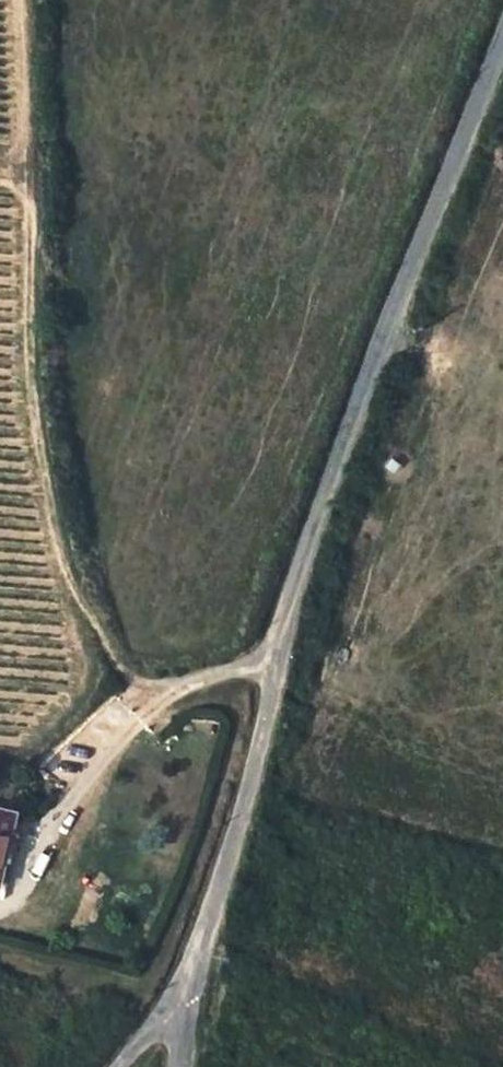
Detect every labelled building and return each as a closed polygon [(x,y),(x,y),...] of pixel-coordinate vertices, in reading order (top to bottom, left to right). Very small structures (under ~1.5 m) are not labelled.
[(14,879),(20,832),(22,812),(0,810),(0,879),(14,879)] [(14,879),(0,879),(0,892),(24,895),(33,834),(20,832),(14,879)]
